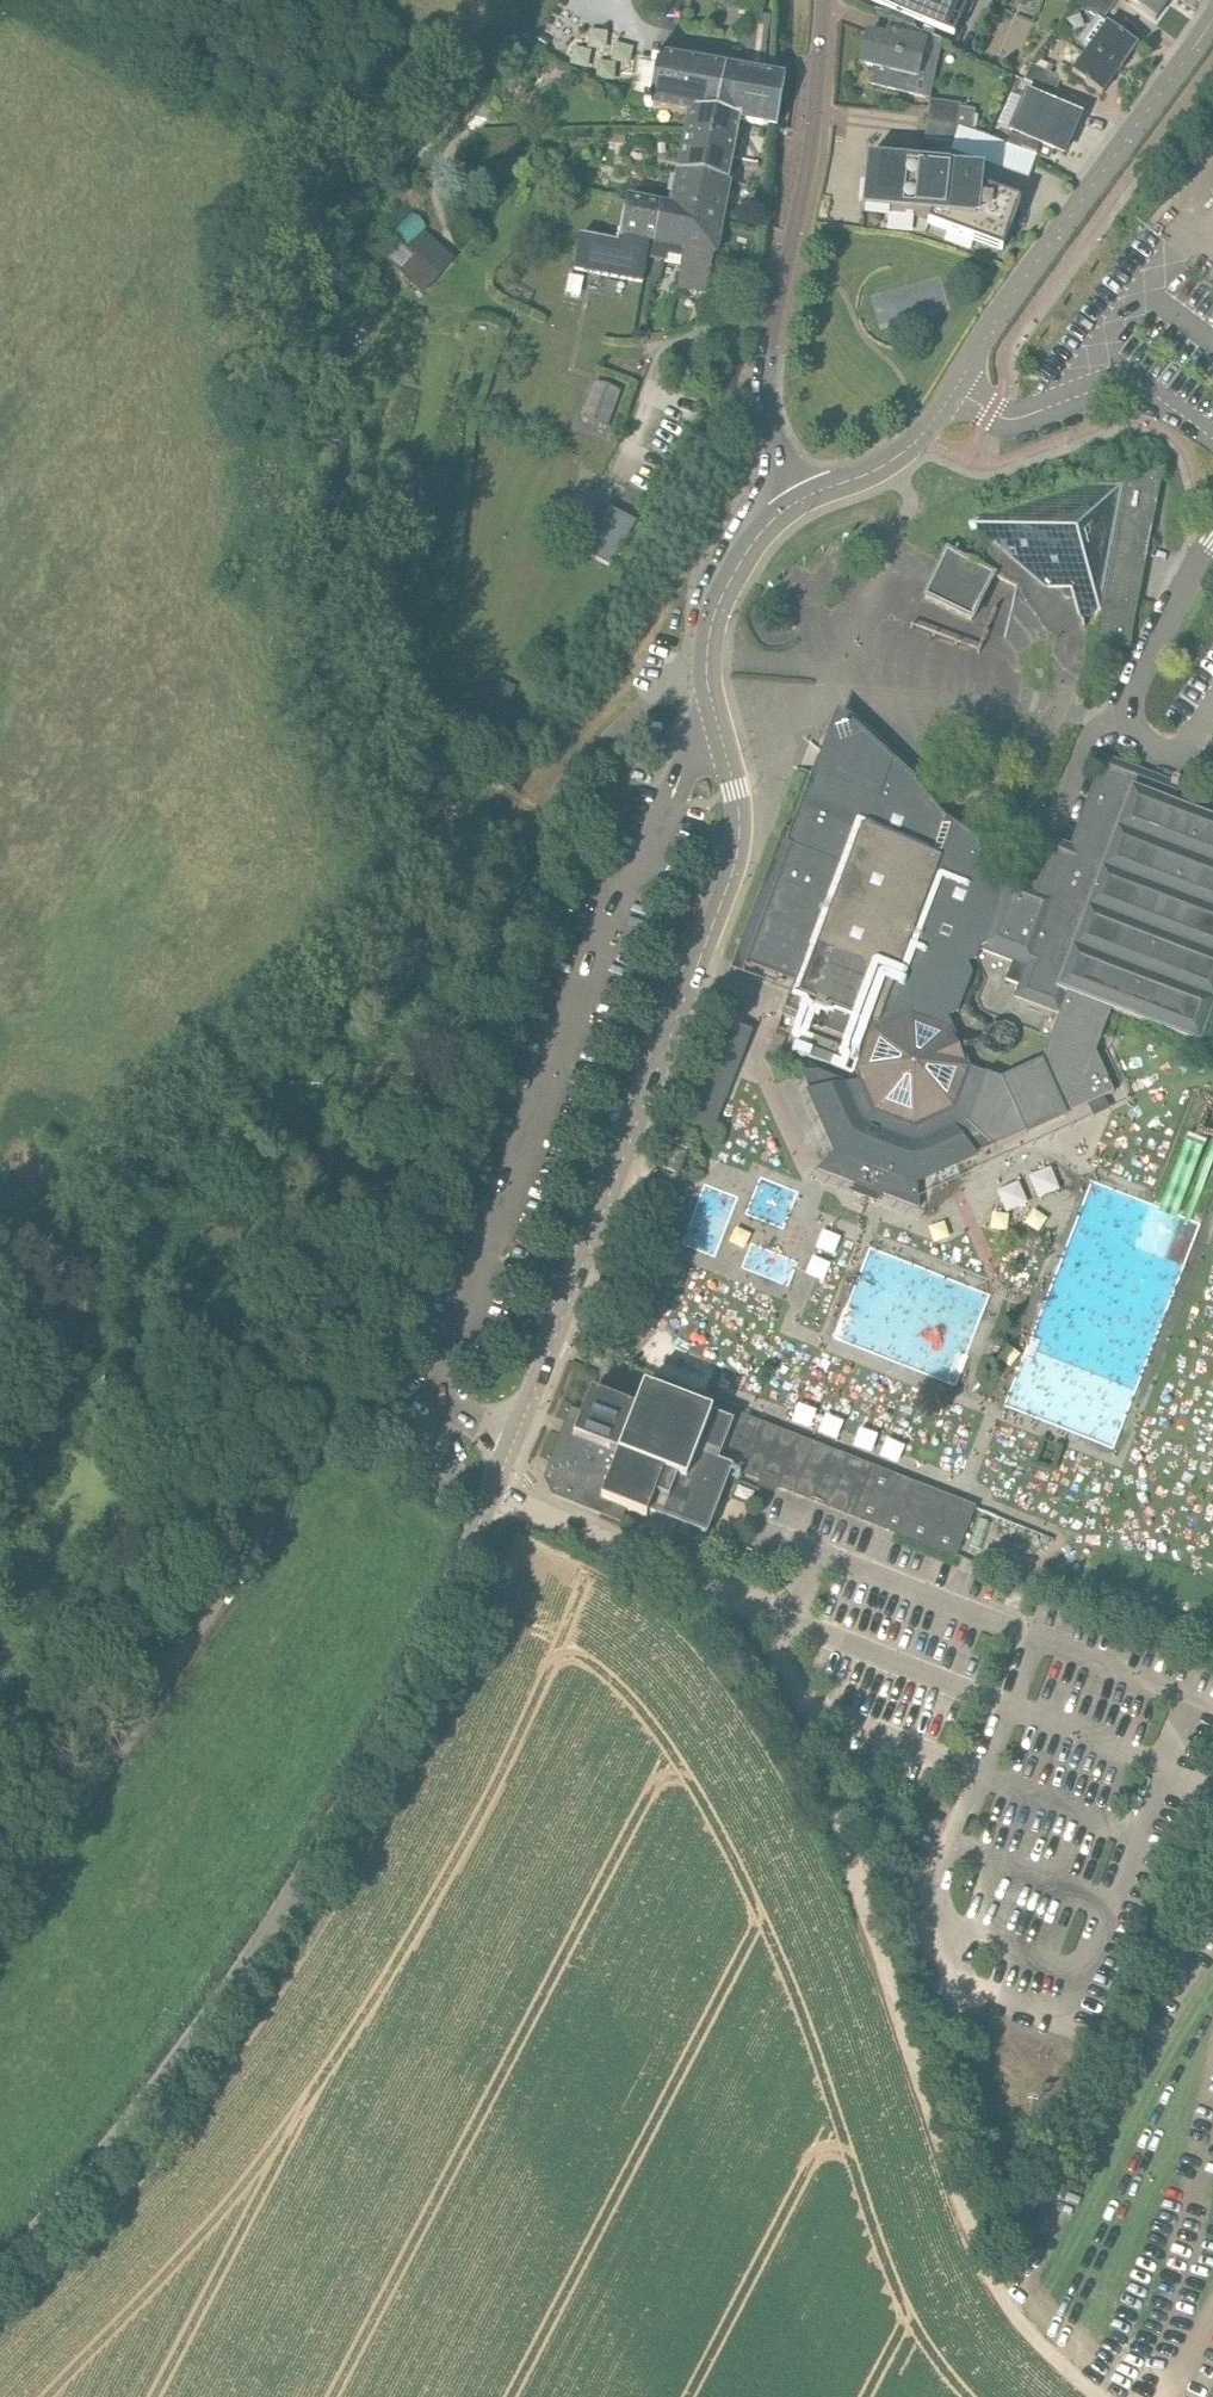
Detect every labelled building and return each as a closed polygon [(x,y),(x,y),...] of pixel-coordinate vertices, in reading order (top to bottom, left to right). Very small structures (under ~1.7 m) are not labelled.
[(904,12),(900,21),(912,26),(916,17),(948,31),(961,0),(876,0),(904,12)] [(1097,16),(1097,17),(1103,21),(1112,7),(1101,0),(1078,0),(1077,2),(1097,16)] [(1171,0),(1127,0),(1156,20),(1171,0)] [(1091,24),(1080,40),(1090,47),(1120,70),(1122,67),(1125,63),(1137,46),(1107,24),(1101,31),(1091,24)] [(927,36),(907,27),(905,37),(925,42),(927,36)] [(591,46),(575,46),(574,65),(595,65),(595,48),(611,49),(612,29),(592,28),(591,46)] [(905,37),(887,33),(886,38),(868,34),(861,65),(879,69),(877,78),(894,82),(896,73),(917,78),(925,42),(905,37)] [(599,78),(619,79),(620,62),(635,62),(636,43),(618,42),(617,61),(599,60),(599,78)] [(1090,47),(1071,73),(1102,95),(1113,80),(1116,75),(1120,70),(1090,47)] [(777,128),(785,79),(653,56),(652,63),(656,64),(650,100),(645,100),(644,106),(691,117),(692,113),(739,121),(777,128)] [(1025,79),(1055,92),(1061,78),(1031,65),(1025,79)] [(1007,144),(1006,145),(1021,150),(1036,156),(1037,154),(1039,148),(1040,147),(1052,153),(1064,158),(1073,138),(1082,118),(1057,107),(1050,104),(1055,94),(1033,84),(1029,95),(1024,93),(1022,99),(1009,129),(1007,133),(1011,135),(1010,137),(1007,144)] [(927,119),(956,126),(958,109),(959,105),(930,101),(927,119)] [(956,126),(972,131),(974,111),(958,109),(956,126)] [(692,113),(689,131),(712,135),(708,156),(732,160),(739,121),(692,113)] [(954,143),(956,126),(927,119),(925,139),(954,143)] [(689,131),(681,173),(728,182),(732,160),(708,156),(712,135),(689,131)] [(604,144),(625,146),(626,134),(605,133),(604,144)] [(867,158),(862,211),(930,218),(976,234),(973,241),(976,242),(976,241),(1000,249),(1008,229),(1010,229),(1019,202),(964,182),(963,186),(946,179),(947,169),(949,169),(949,167),(867,158)] [(681,173),(675,205),(722,213),(728,182),(681,173)] [(580,235),(576,255),(589,258),(587,271),(643,281),(648,254),(654,255),(656,243),(663,207),(627,200),(621,232),(620,236),(619,243),(580,235)] [(706,294),(722,213),(675,205),(674,204),(673,209),(671,220),(692,224),(688,245),(685,245),(683,256),(677,288),(706,294)] [(673,209),(663,207),(656,243),(654,255),(661,256),(666,252),(683,256),(685,245),(688,245),(692,224),(671,220),(673,209)] [(416,254),(440,275),(456,258),(432,236),(430,239),(424,233),(410,249),(416,254)] [(440,275),(416,254),(401,272),(424,293),(440,275)] [(727,270),(726,278),(739,281),(741,273),(727,270)] [(596,383),(585,413),(584,416),(585,416),(607,424),(619,391),(596,383)] [(974,517),(969,522),(970,531),(980,539),(993,542),(1073,607),(1077,610),(1084,616),(1087,618),(1098,627),(1095,641),(1099,641),(1130,647),(1138,603),(1153,520),(1163,471),(1121,482),(996,515),(985,513),(974,517)] [(584,549),(614,566),(640,522),(610,504),(584,549)] [(972,620),(994,574),(947,552),(925,598),(972,620)] [(561,646),(576,654),(585,639),(569,631),(561,646)] [(496,693),(512,699),(515,688),(500,683),(496,693)] [(795,836),(748,962),(795,980),(782,1016),(824,1032),(864,1047),(854,1073),(859,1082),(846,1085),(817,1073),(800,1074),(808,1092),(835,1151),(817,1171),(855,1185),(880,1194),(918,1209),(918,1186),(978,1158),(976,1155),(994,1147),(955,1110),(971,1068),(970,1066),(948,1017),(958,1012),(973,974),(968,964),(977,960),(980,950),(976,948),(1004,877),(990,872),(979,845),(980,843),(981,842),(971,838),(955,827),(942,814),(933,804),(919,786),(914,781),(858,730),(831,760),(818,774),(813,773),(790,834),(795,836)] [(955,1110),(994,1147),(1025,1133),(1027,1135),(1068,1116),(1067,1114),(1114,1092),(1096,1052),(1113,1007),(1200,1040),(1212,1005),(1212,819),(1181,808),(1188,788),(1179,785),(1180,783),(1172,780),(1172,782),(1140,770),(1104,756),(1097,777),(1067,856),(1045,848),(1038,868),(1045,870),(1037,890),(1004,877),(976,948),(980,950),(1012,962),(1006,980),(1019,985),(1018,986),(1025,989),(1022,996),(1060,1011),(1042,1060),(1001,1078),(970,1066),(971,1068),(955,1110)] [(739,1023),(745,1009),(728,1002),(690,1099),(686,1097),(683,1105),(687,1106),(681,1124),(711,1136),(753,1029),(739,1023)] [(668,1199),(692,1138),(677,1133),(654,1193),(668,1199)] [(654,1392),(732,1422),(717,1461),(733,1468),(956,1555),(975,1508),(737,1414),(738,1409),(659,1378),(654,1392)] [(644,1388),(635,1410),(591,1393),(582,1415),(571,1411),(548,1472),(559,1476),(563,1486),(559,1497),(620,1521),(624,1509),(647,1518),(649,1513),(707,1536),(733,1468),(717,1461),(732,1422),(654,1392),(644,1388)] [(981,2055),(973,2073),(983,2077),(990,2059),(981,2055)]
